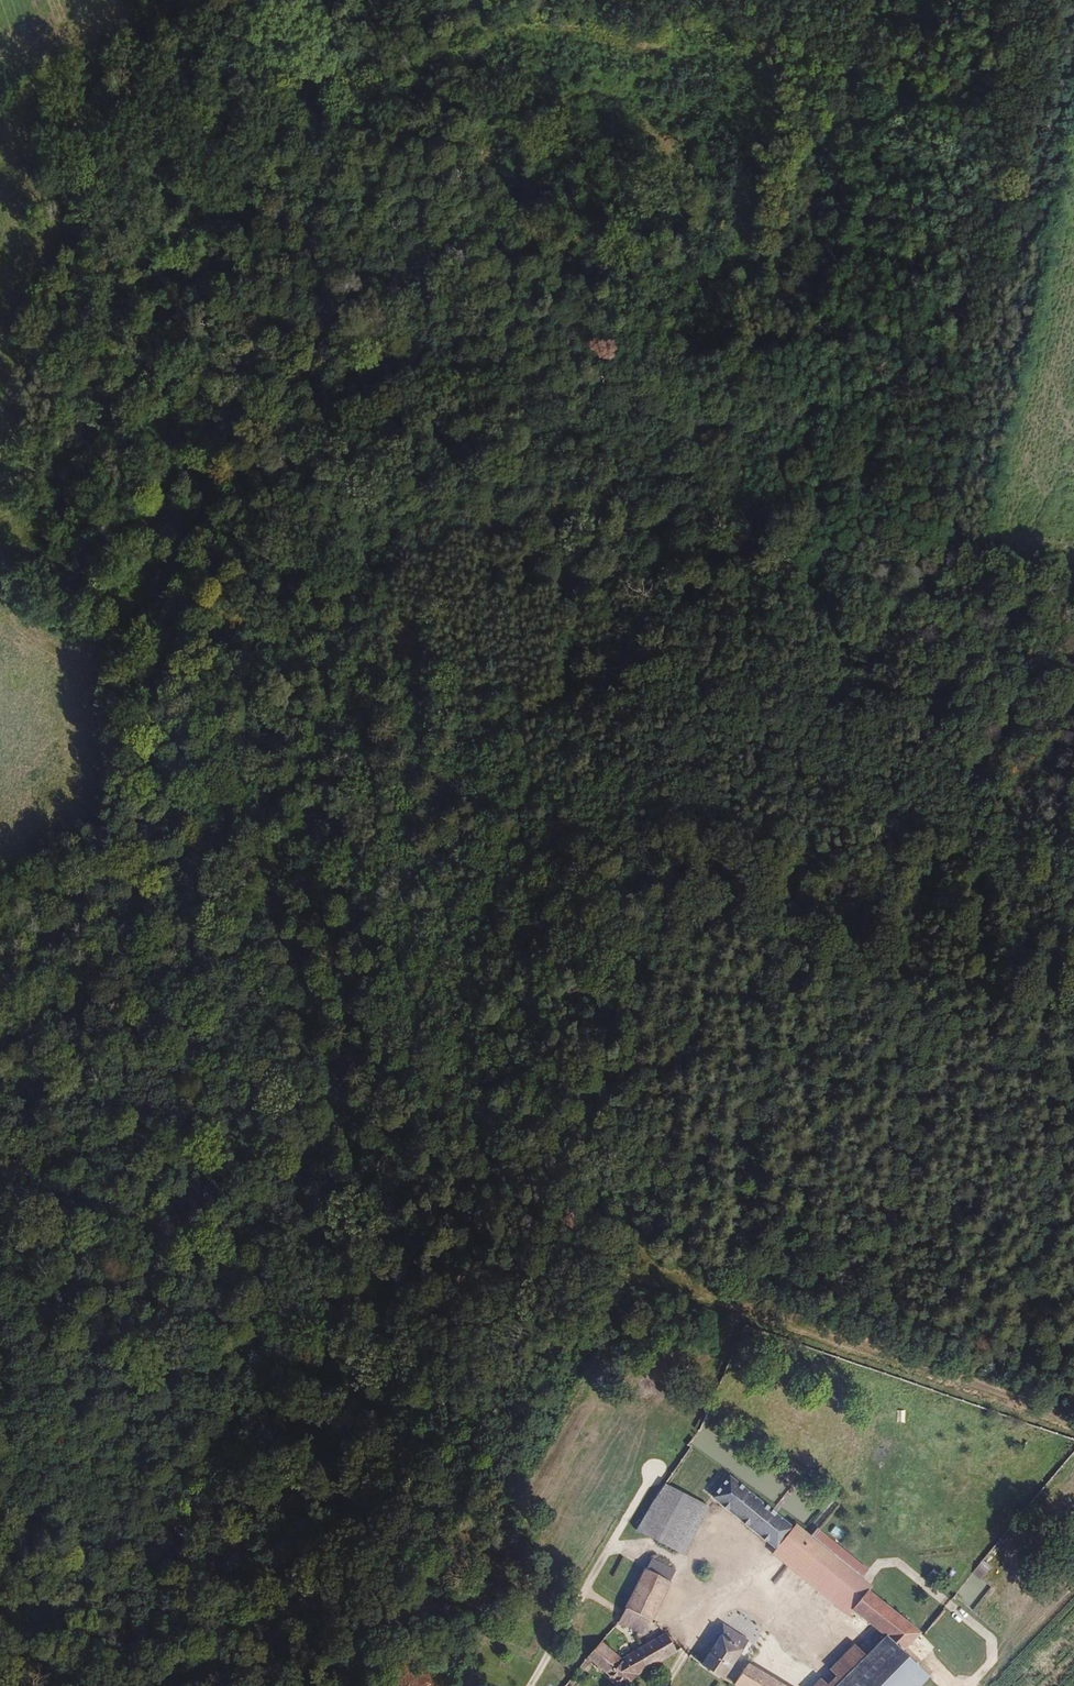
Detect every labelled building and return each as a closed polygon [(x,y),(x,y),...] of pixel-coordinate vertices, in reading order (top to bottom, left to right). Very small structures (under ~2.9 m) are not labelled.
[(711,1497),(776,1550),(793,1527),(729,1475),(711,1497)] [(681,1556),(706,1507),(663,1485),(635,1529),(681,1556)] [(796,1524),(793,1527),(776,1550),(771,1555),(846,1615),(851,1610),(869,1590),(872,1586),(861,1577),(867,1570),(817,1528),(811,1535),(796,1524)] [(982,1580),(991,1567),(983,1561),(973,1573),(982,1580)] [(625,1609),(646,1619),(651,1621),(672,1582),(645,1568),(625,1609)] [(884,1637),(905,1653),(923,1633),(869,1590),(851,1610),(884,1637)] [(639,1632),(646,1619),(625,1609),(620,1620),(639,1632)] [(723,1679),(749,1639),(724,1624),(719,1633),(722,1635),(702,1665),(723,1679)] [(676,1651),(666,1633),(622,1659),(601,1642),(588,1658),(620,1685),(626,1685),(676,1651)] [(884,1637),(866,1656),(841,1680),(835,1685),(920,1685),(929,1677),(905,1653),(884,1637)] [(829,1669),(841,1680),(866,1656),(854,1643),(829,1669)] [(750,1664),(736,1685),(737,1685),(787,1685),(750,1664)]
